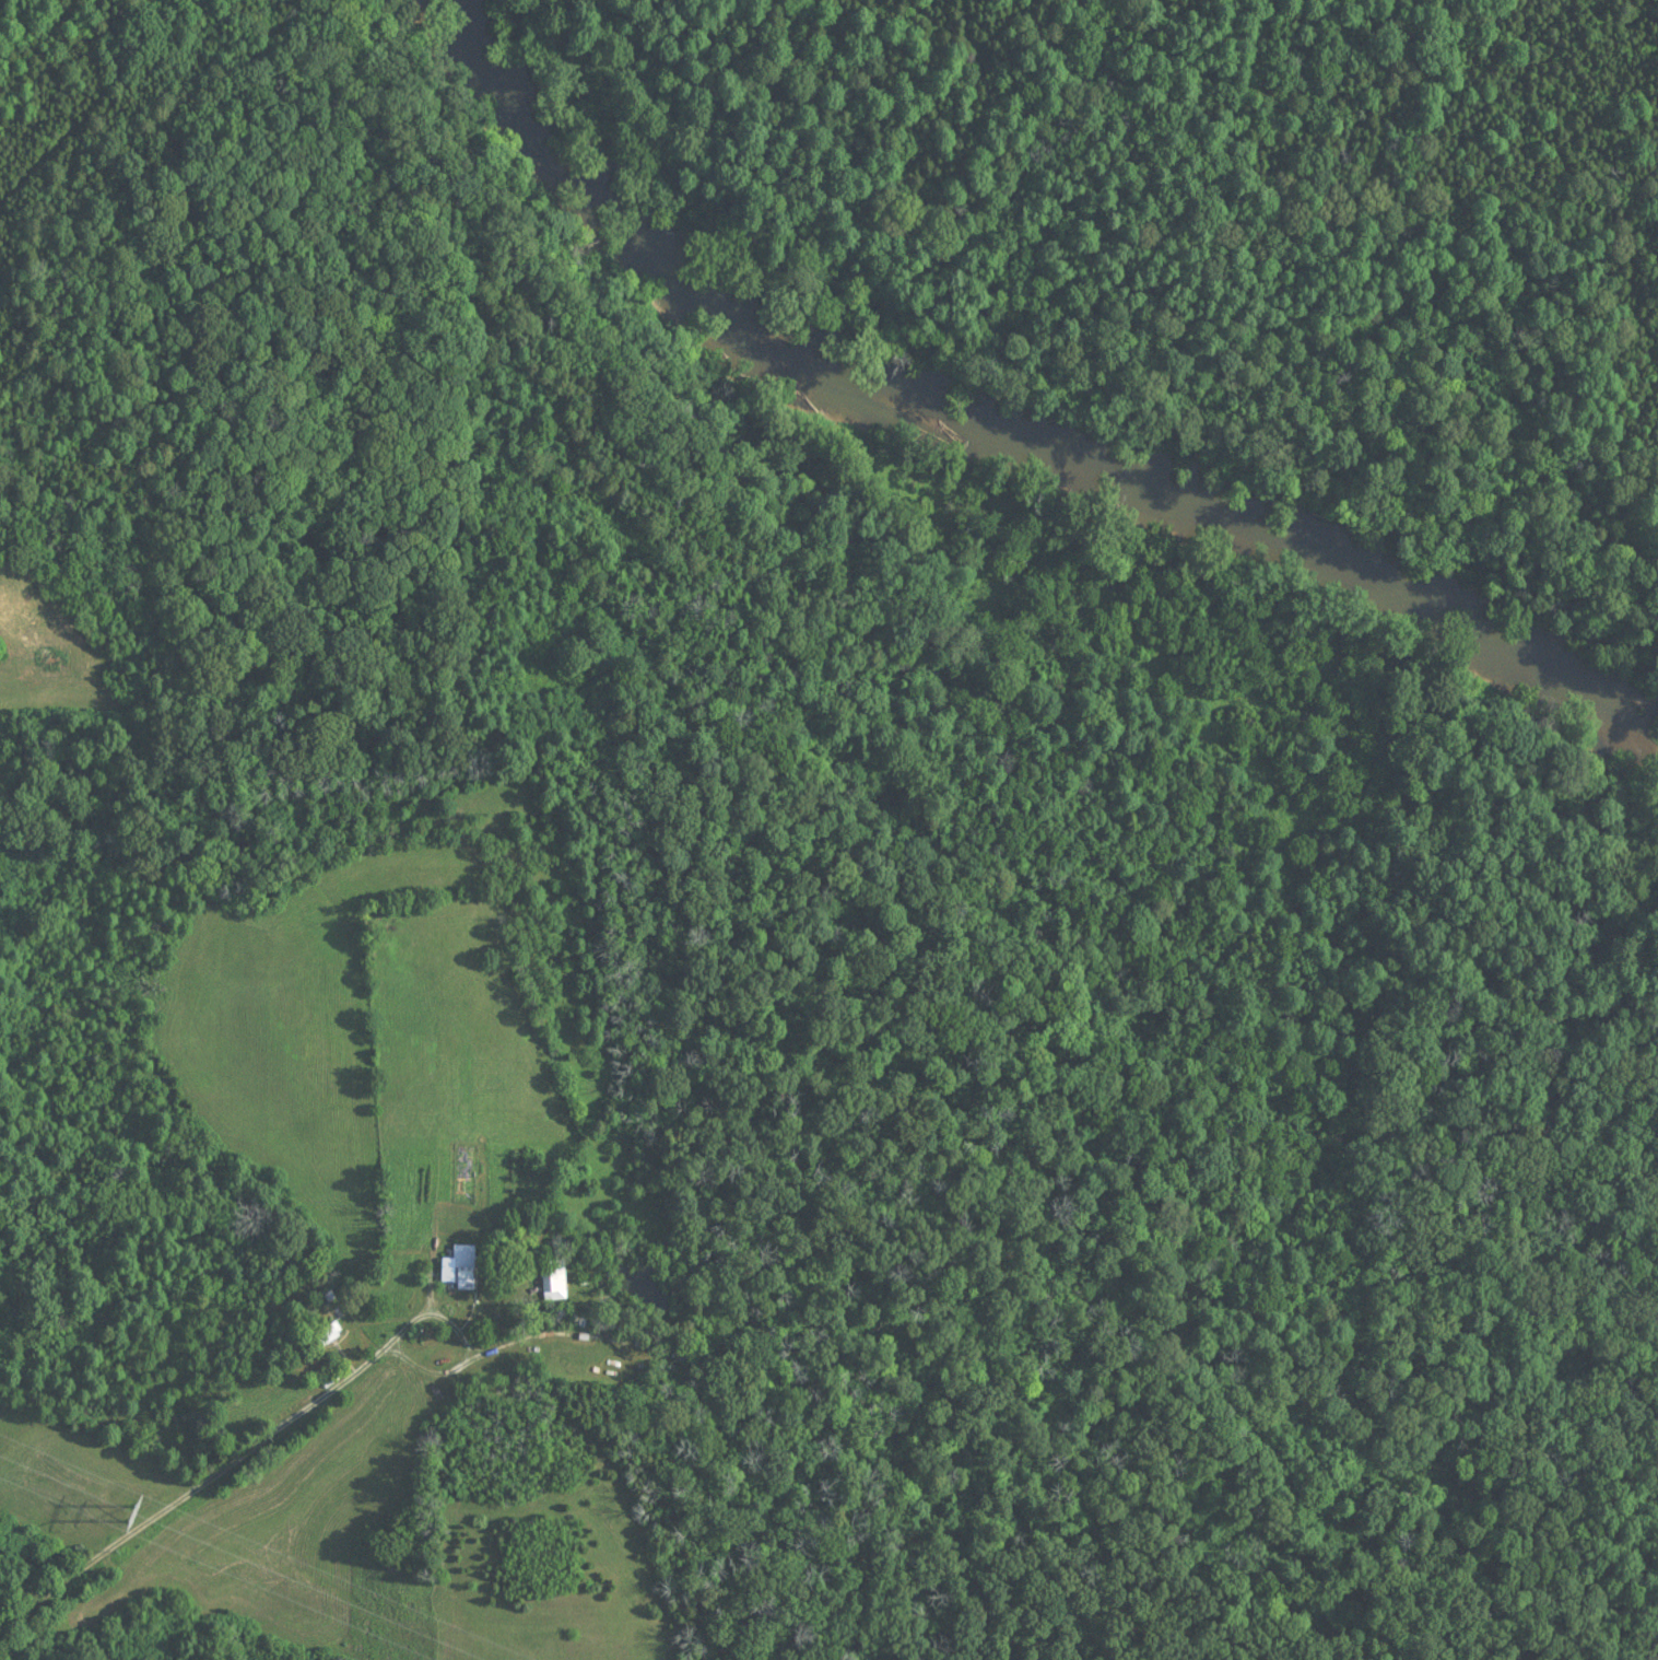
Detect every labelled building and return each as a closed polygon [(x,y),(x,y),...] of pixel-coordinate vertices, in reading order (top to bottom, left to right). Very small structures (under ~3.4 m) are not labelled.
[(456,1284),(455,1289),(472,1289),(472,1246),(452,1246),(451,1258),(439,1258),(439,1284),(456,1284)] [(540,1261),(540,1301),(563,1301),(563,1261),(540,1261)]
